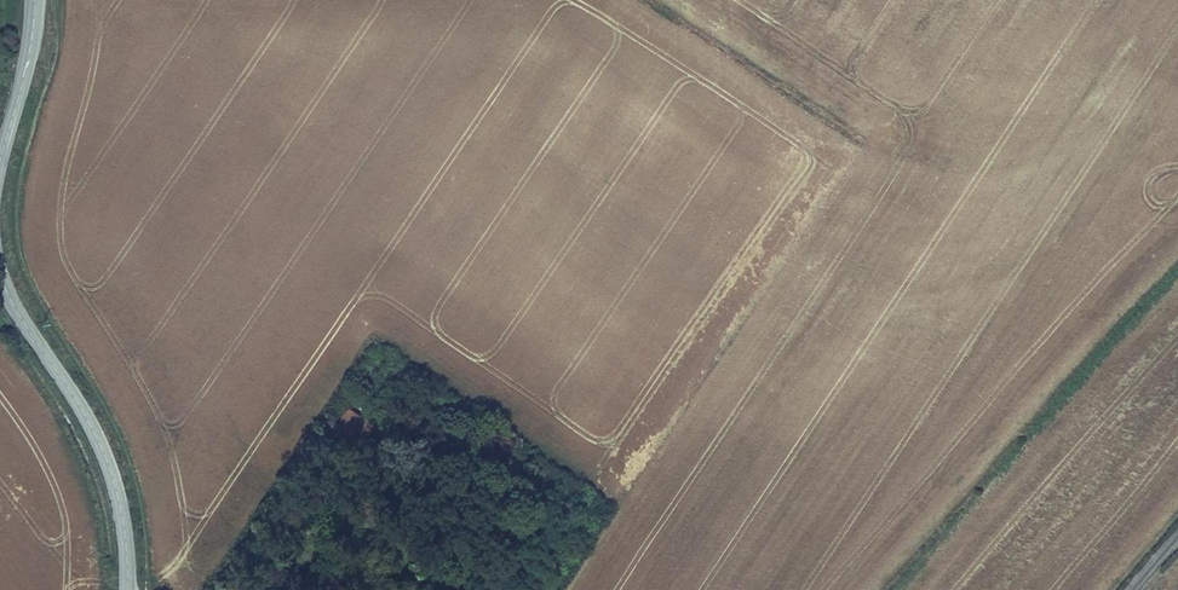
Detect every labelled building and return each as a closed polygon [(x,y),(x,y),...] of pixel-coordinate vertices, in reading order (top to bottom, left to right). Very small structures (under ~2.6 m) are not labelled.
[(359,445),(366,435),(349,425),(355,415),(346,410),(334,429),(359,445)] [(349,425),(366,435),(372,426),(355,415),(349,425)]
